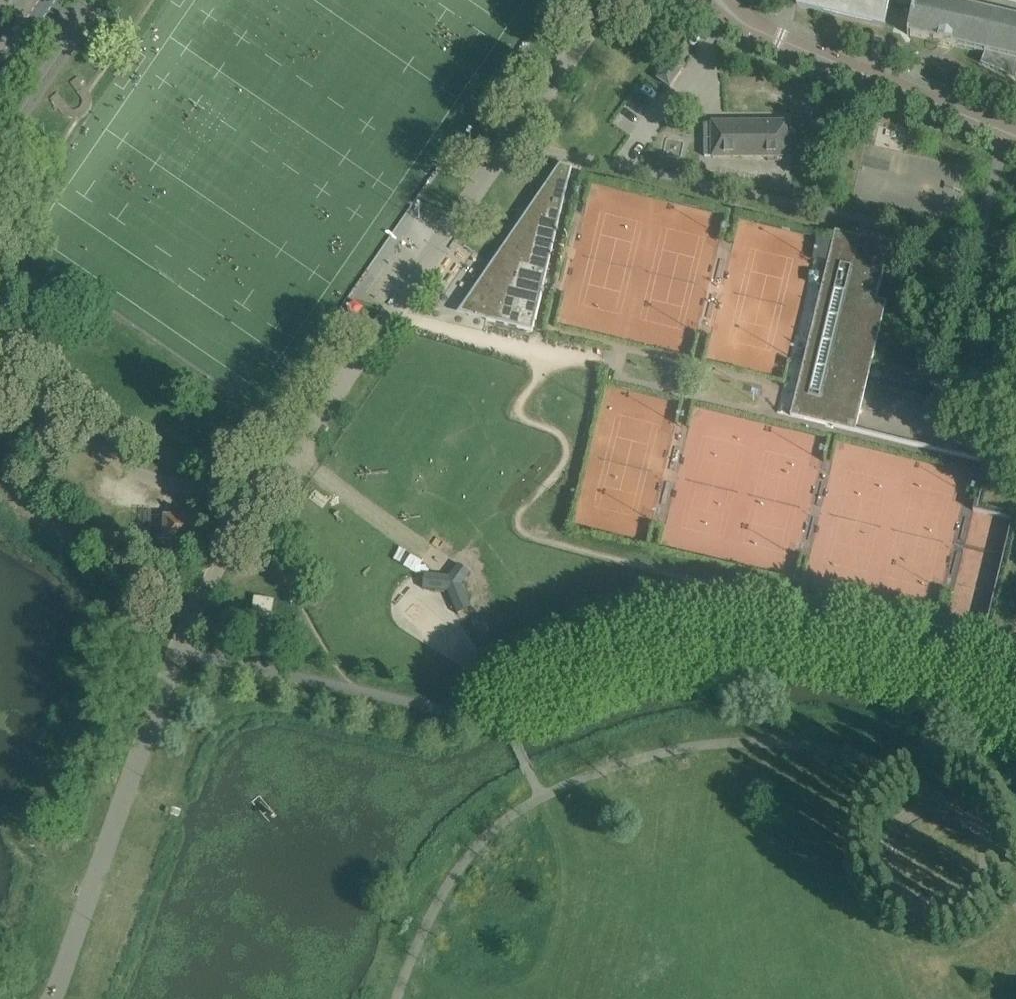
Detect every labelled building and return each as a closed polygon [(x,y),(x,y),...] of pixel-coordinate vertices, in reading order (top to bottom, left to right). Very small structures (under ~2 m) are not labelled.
[(890,4),(891,0),(799,0),(797,7),(885,29),(885,25),(890,4)] [(909,30),(908,34),(948,44),(988,53),(984,63),(1014,76),(1015,71),(1015,20),(968,9),(970,0),(891,0),(890,4),(914,9),(909,30)] [(671,59),(658,77),(670,86),(683,67),(681,66),(673,60),(671,59)] [(787,156),(787,121),(712,121),(712,156),(787,156)] [(507,248),(473,297),(489,309),(487,320),(533,331),(533,329),(565,198),(570,177),(572,167),(560,164),(549,181),(504,246),(507,248)] [(836,231),(828,261),(833,262),(825,296),(834,298),(817,366),(826,368),(819,398),(861,408),(872,361),(887,302),(877,299),(890,244),(836,231)] [(976,453),(974,460),(988,463),(990,457),(976,453)] [(159,537),(201,539),(202,519),(160,517),(159,537)] [(448,591),(457,613),(472,607),(462,584),(471,572),(458,563),(449,575),(425,572),(423,588),(448,591)] [(270,621),(270,620),(273,600),(256,597),(252,618),(270,621)] [(955,600),(950,613),(979,624),(984,611),(955,600)]
